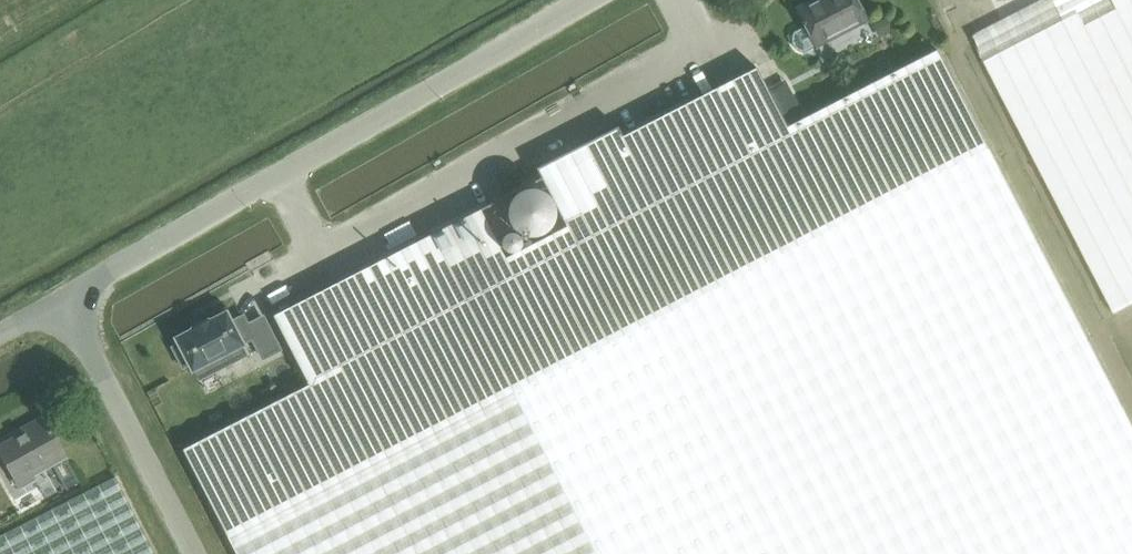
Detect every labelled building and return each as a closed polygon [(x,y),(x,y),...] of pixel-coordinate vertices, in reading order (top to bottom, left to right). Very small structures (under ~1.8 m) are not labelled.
[(805,27),(795,32),(793,37),(793,43),(796,47),(800,51),(805,53),(867,20),(856,0),(822,0),(798,13),(805,27)] [(972,36),(1116,314),(1131,306),(1131,0),(1043,0),(972,36)] [(873,24),(880,37),(895,29),(888,17),(873,24)] [(237,553),(1131,553),(1131,430),(937,50),(787,127),(756,68),(622,136),(617,126),(537,168),(542,178),(273,315),(308,385),(183,449),(237,553)] [(804,118),(795,99),(779,107),(789,126),(804,118)] [(227,312),(175,338),(178,344),(172,347),(182,368),(189,364),(192,371),(195,370),(200,380),(246,355),(241,346),(243,344),(243,343),(253,338),(263,358),(280,350),(263,318),(248,325),(243,317),(232,322),(227,312)] [(34,481),(32,478),(67,458),(44,418),(25,429),(27,432),(0,447),(0,452),(21,488),(34,481)] [(115,478),(0,537),(0,553),(154,553),(115,478)]
